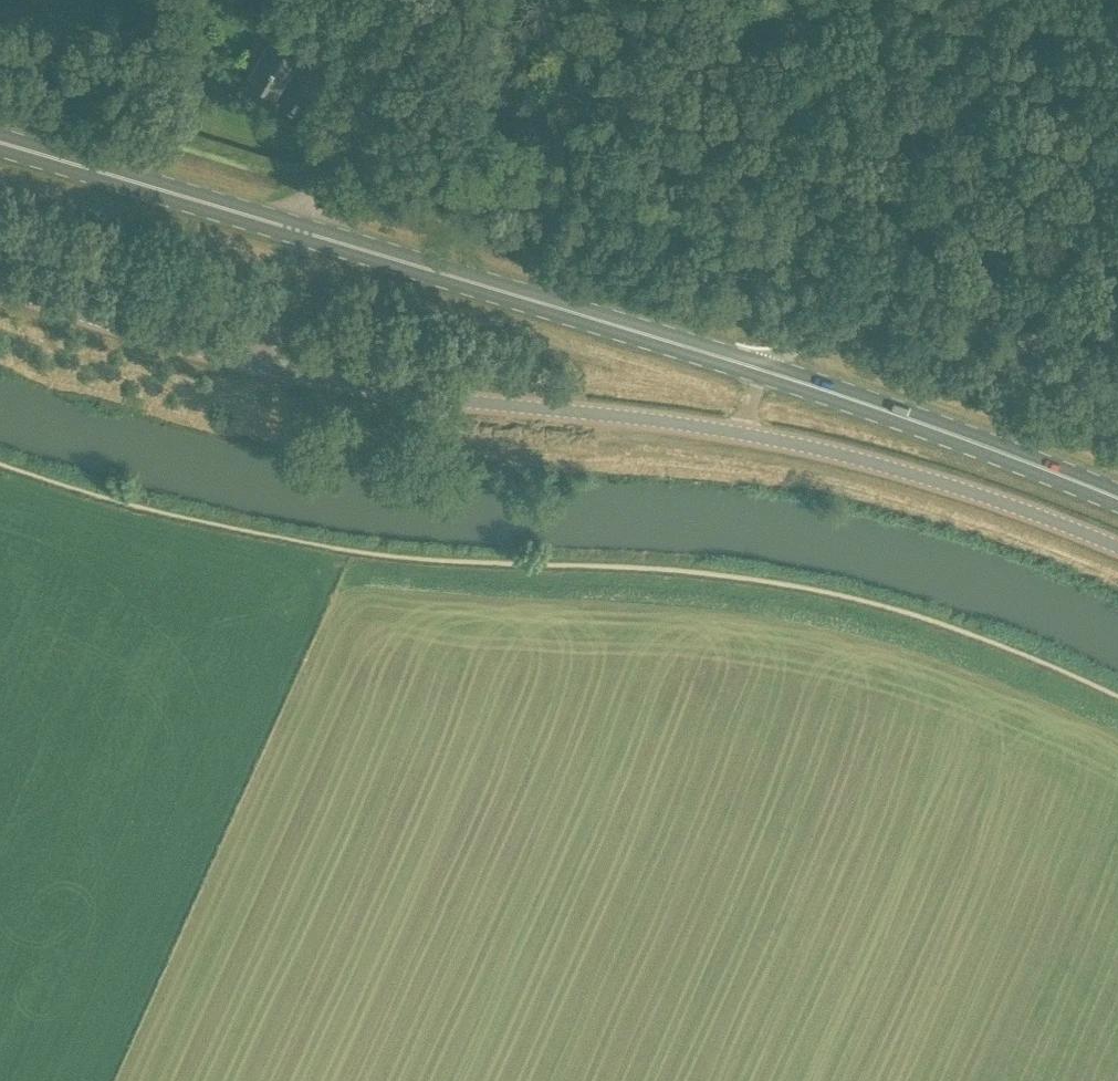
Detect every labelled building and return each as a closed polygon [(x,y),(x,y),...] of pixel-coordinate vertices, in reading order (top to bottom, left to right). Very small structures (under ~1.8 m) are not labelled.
[(277,94),(297,59),(268,42),(248,77),(277,94)]
